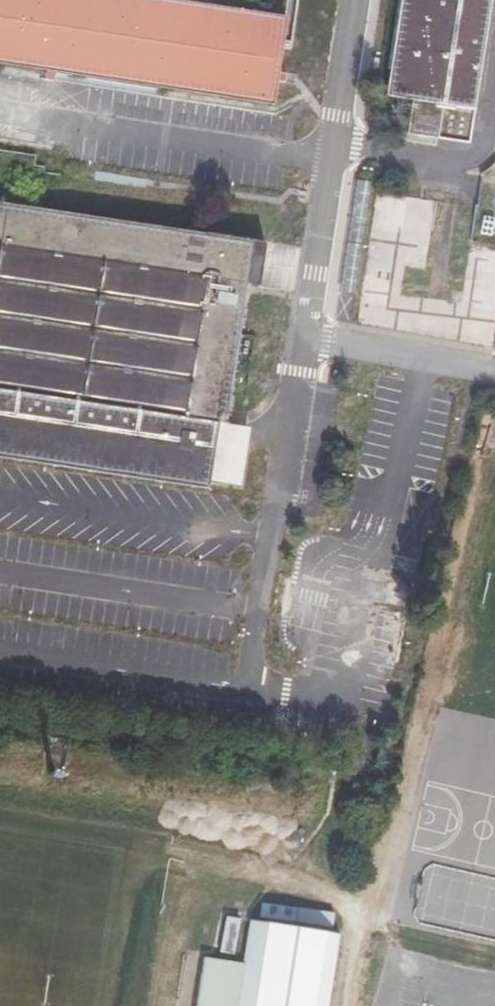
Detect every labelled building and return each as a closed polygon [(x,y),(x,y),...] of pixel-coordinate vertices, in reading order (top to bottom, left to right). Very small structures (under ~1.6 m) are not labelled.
[(287,11),(198,0),(0,0),(0,61),(44,66),(41,84),(0,79),(0,131),(40,136),(47,76),(275,103),(287,11)] [(389,95),(413,98),(408,135),(475,143),(493,0),(401,0),(389,95)] [(380,226),(405,229),(408,198),(384,195),(380,226)] [(242,483),(249,426),(227,423),(244,284),(256,286),(263,233),(0,202),(0,454),(242,483)] [(474,306),(494,308),(494,293),(476,291),(474,306)] [(340,928),(332,927),(334,912),(263,903),(261,917),(252,916),(246,961),(204,955),(197,1005),(329,1005),(340,928)] [(245,956),(249,916),(224,914),(221,954),(245,956)]
